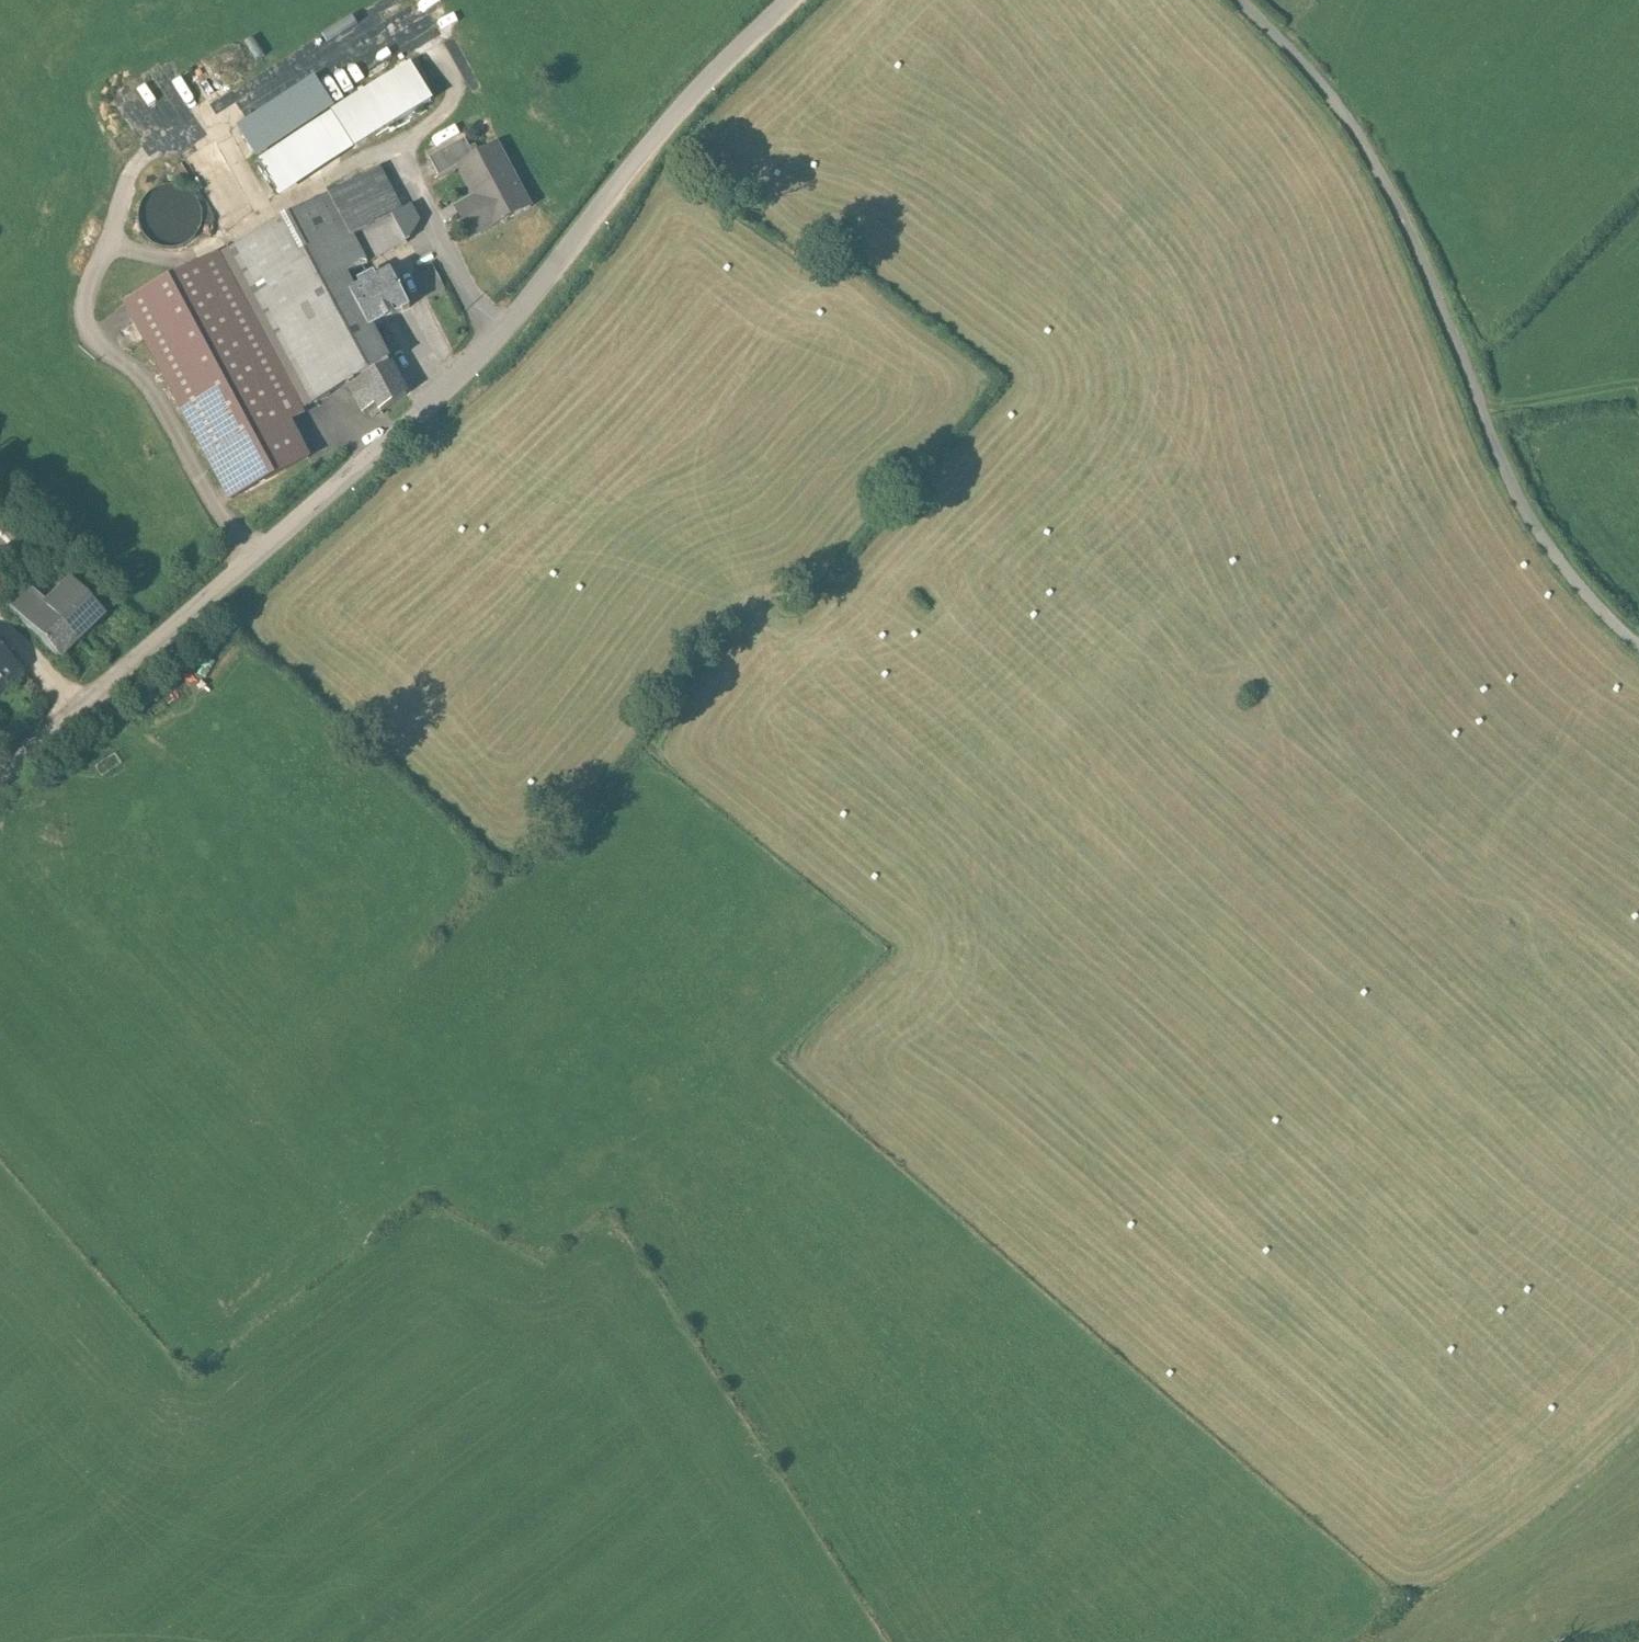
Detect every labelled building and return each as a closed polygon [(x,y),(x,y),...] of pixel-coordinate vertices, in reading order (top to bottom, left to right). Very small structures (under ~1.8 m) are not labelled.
[(264,156),(286,192),(435,103),(413,67),(264,156)] [(438,177),(457,168),(477,158),(465,135),(427,155),(438,177)] [(536,210),(502,145),(477,158),(457,168),(474,201),(480,211),(460,222),(471,243),(536,210)] [(369,266),(408,245),(395,222),(404,217),(377,168),(329,195),(369,266)] [(201,229),(203,219),(201,208),(196,199),(188,191),(178,187),(167,186),(157,189),(148,195),(142,203),(138,213),(138,224),(142,234),(148,242),(157,248),(167,251),(177,250),(188,246),(196,239),(201,229)] [(329,195),(228,250),(314,406),(348,387),(364,416),(407,393),(373,330),(354,297),(345,280),(369,266),(329,195)] [(228,250),(124,304),(177,401),(230,499),(277,474),(309,453),(289,415),(314,406),(228,250)] [(416,270),(427,293),(443,285),(433,262),(416,270)] [(395,274),(354,297),(373,330),(414,308),(395,274)] [(30,542),(0,512),(0,571),(30,542)] [(53,598),(35,580),(7,607),(58,659),(75,642),(101,618),(82,599),(68,584),(53,598)] [(0,650),(0,695),(23,672),(0,650)]
